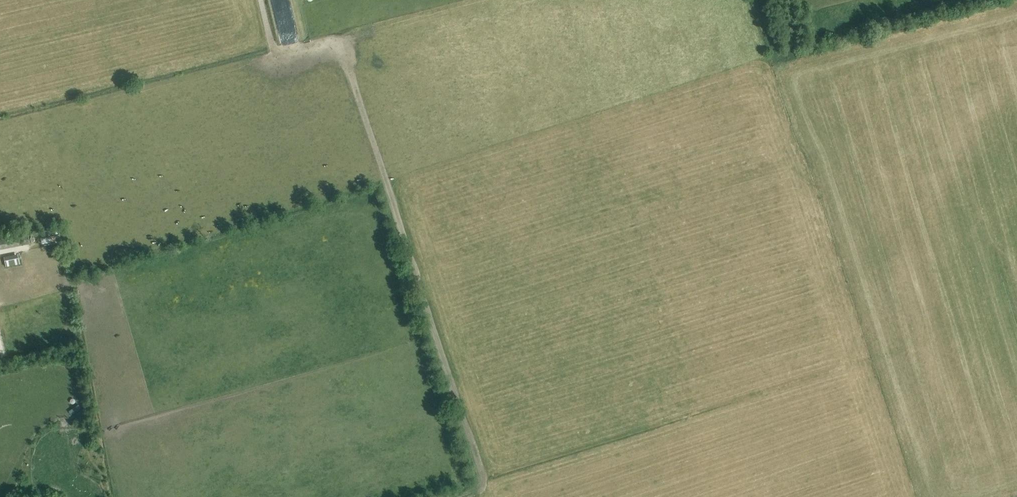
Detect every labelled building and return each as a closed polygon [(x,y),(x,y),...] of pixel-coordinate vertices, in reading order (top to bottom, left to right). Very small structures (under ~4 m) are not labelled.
[(7,259),(8,265),(22,262),(20,256),(7,259)]
